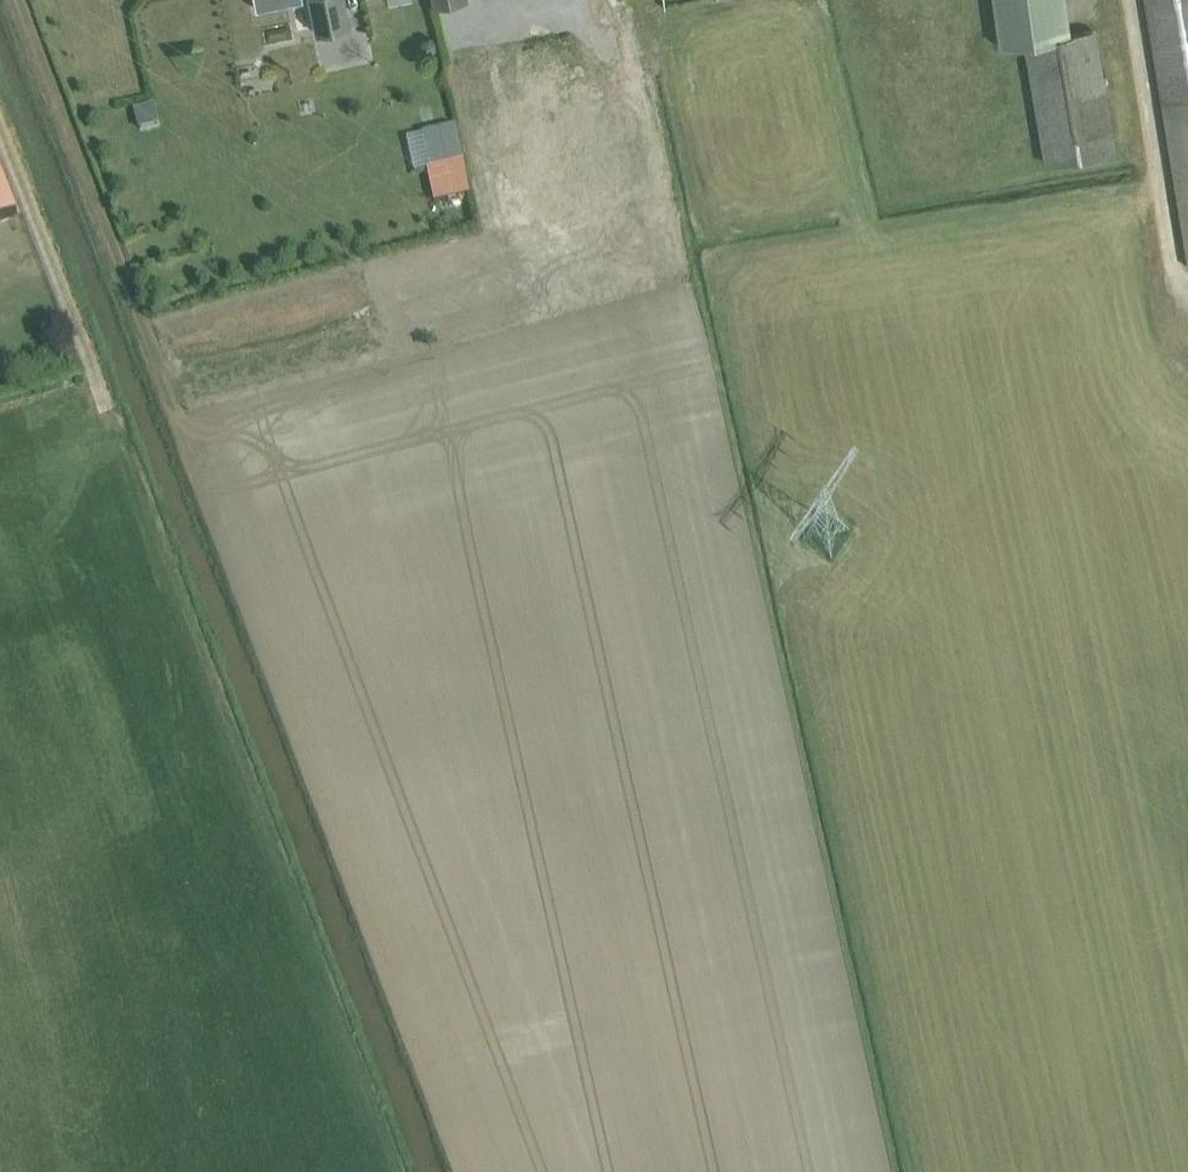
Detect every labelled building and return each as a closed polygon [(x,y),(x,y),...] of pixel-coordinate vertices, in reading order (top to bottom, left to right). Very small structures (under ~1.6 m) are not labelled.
[(259,10),(289,4),(288,0),(257,0),(259,10)] [(319,33),(351,27),(345,0),(312,0),(319,33)] [(1068,0),(995,0),(1001,45),(1027,41),(1072,33),(1068,0)] [(1164,105),(1163,106),(1187,258),(1187,0),(1146,0),(1164,105)] [(1095,30),(1072,33),(1027,41),(1047,165),(1116,153),(1095,30)] [(20,216),(0,166),(0,224),(20,216)]
